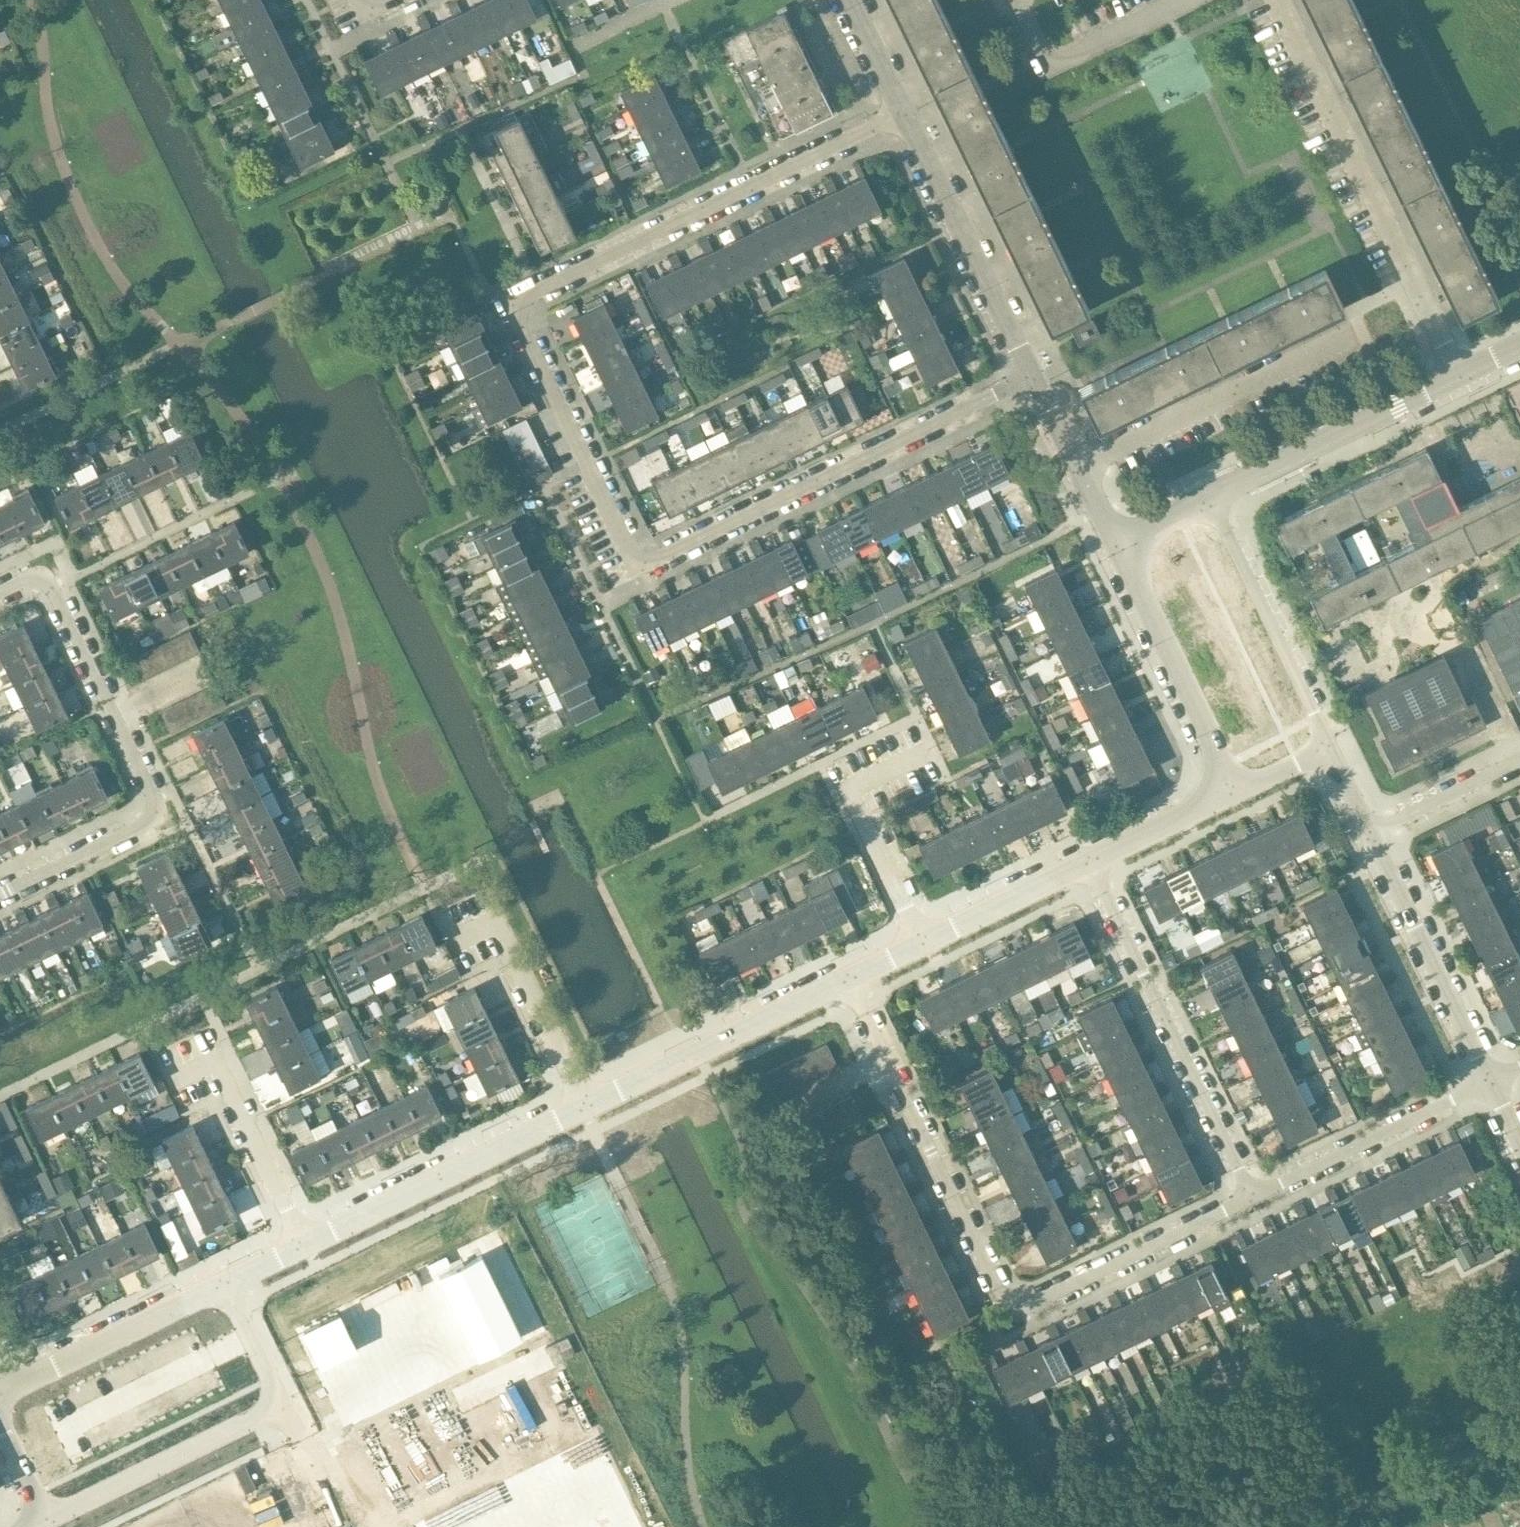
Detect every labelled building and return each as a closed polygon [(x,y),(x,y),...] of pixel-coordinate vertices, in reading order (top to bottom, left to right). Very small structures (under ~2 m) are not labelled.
[(226,11),(248,0),(220,0),(226,11)] [(226,11),(233,27),(266,10),(261,0),(248,0),(226,11)] [(489,0),(484,0),(484,1),(473,6),(489,40),(504,32),(489,0)] [(508,0),(489,0),(504,32),(520,25),(508,0)] [(528,0),(508,0),(520,25),(536,17),(528,0)] [(937,0),(889,0),(900,23),(939,4),(937,0)] [(1310,11),(1328,3),(1333,0),(1304,0),(1310,11)] [(1328,3),(1310,11),(1340,72),(1378,54),(1352,0),(1333,0),(1328,3)] [(456,1),(448,5),(450,10),(459,6),(456,1)] [(969,66),(939,4),(900,23),(931,84),(969,66)] [(489,40),(473,6),(462,12),(459,6),(450,10),(453,16),(457,14),(473,47),(489,40)] [(266,10),(233,27),(241,42),(274,25),(276,29),(281,27),(277,18),(272,21),(266,10)] [(605,10),(594,16),(593,16),(597,23),(608,18),(605,10)] [(832,111),(808,61),(783,10),(723,40),(772,141),(832,111)] [(457,14),(453,16),(442,21),(458,55),(473,47),(457,14)] [(283,16),(277,18),(281,27),(287,24),(283,16)] [(425,16),(417,20),(419,25),(428,21),(425,16)] [(442,62),(426,29),(431,27),(428,21),(419,25),(422,31),(411,36),(427,70),(442,62)] [(458,55),(442,21),(431,27),(426,29),(442,62),(458,55)] [(575,34),(587,28),(583,21),(571,27),(575,34)] [(274,25),(241,42),(248,57),(281,41),(276,29),(274,25)] [(12,44),(5,30),(0,33),(0,45),(2,49),(12,44)] [(394,31),(386,35),(389,40),(397,36),(394,31)] [(427,70),(411,36),(400,42),(397,36),(389,40),(391,46),(396,44),(412,77),(427,70)] [(281,41),(248,57),(255,72),(289,56),(287,52),(281,41)] [(412,77),(396,44),(391,46),(380,52),(396,85),(412,77)] [(302,55),(298,46),(292,49),(296,57),(302,55)] [(396,85),(380,52),(369,57),(363,46),(358,48),(380,93),(396,85)] [(292,49),(287,52),(289,56),(255,72),(264,89),(297,72),(291,60),(296,57),(292,49)] [(1408,115),(1378,54),(1340,72),(1370,134),(1408,115)] [(558,77),(553,65),(545,69),(550,81),(558,77)] [(209,75),(205,66),(195,70),(199,79),(209,75)] [(999,127),(969,66),(931,84),(960,145),(999,127)] [(665,68),(620,90),(628,106),(661,90),(656,79),(667,73),(665,68)] [(297,72),(264,89),(271,104),(304,87),(306,91),(312,88),(307,80),(302,83),(297,72)] [(313,77),(307,80),(312,88),(317,86),(313,77)] [(521,81),(513,84),(518,97),(526,93),(521,81)] [(304,87),(271,104),(278,119),(312,103),(306,91),(304,87)] [(661,90),(628,106),(636,122),(669,106),(667,101),(661,90)] [(224,100),(220,91),(208,97),(212,105),(224,100)] [(592,92),(580,97),(584,105),(595,99),(592,92)] [(682,104),(678,96),(673,99),(677,107),(682,104)] [(669,106),(636,122),(643,137),(676,121),(671,110),(677,107),(673,99),(667,101),(669,106)] [(578,111),(573,100),(565,104),(571,115),(578,111)] [(312,103),(278,119),(286,135),(319,118),(317,114),(312,103)] [(328,108),(323,111),(327,119),(332,117),(328,108)] [(319,118),(286,135),(293,150),(326,133),(321,122),(327,119),(323,111),(317,114),(319,118)] [(518,116),(482,134),(492,153),(528,136),(538,131),(529,111),(518,116)] [(584,124),(578,111),(571,115),(577,127),(584,124)] [(1438,177),(1408,115),(1370,134),(1399,195),(1418,186),(1438,177)] [(676,121),(643,137),(651,152),(684,136),(686,141),(692,138),(688,130),(682,132),(676,121)] [(614,133),(610,124),(597,131),(602,139),(614,133)] [(697,135),(693,127),(688,130),(692,138),(697,135)] [(1028,188),(999,127),(960,145),(990,206),(1008,197),(1028,188)] [(326,133),(293,150),(301,166),(346,144),(343,139),(332,145),(326,133)] [(538,155),(528,136),(492,153),(501,173),(538,155)] [(684,136),(651,152),(658,168),(691,152),(686,141),(684,136)] [(597,151),(591,139),(584,142),(590,154),(597,151)] [(609,153),(621,148),(617,139),(605,145),(609,153)] [(245,143),(234,148),(238,156),(249,151),(245,143)] [(328,164),(350,153),(346,146),(324,156),(328,164)] [(603,162),(597,151),(590,154),(595,166),(603,162)] [(691,152),(658,168),(666,185),(711,163),(708,158),(697,163),(691,152)] [(625,154),(613,160),(617,168),(629,162),(625,154)] [(547,175),(538,155),(501,173),(511,193),(547,175)] [(622,178),(634,172),(630,164),(618,170),(622,178)] [(880,209),(859,165),(854,167),(859,178),(848,184),(864,217),(880,209)] [(557,195),(547,175),(511,193),(521,212),(557,195)] [(1438,177),(1418,186),(1399,195),(1429,256),(1447,248),(1468,238),(1438,177)] [(616,190),(610,178),(603,181),(604,184),(596,188),(600,197),(608,193),(609,194),(616,190)] [(831,178),(823,182),(825,187),(833,183),(831,178)] [(849,224),(833,191),(836,189),(833,183),(825,187),(828,193),(817,199),(834,232),(849,224)] [(848,184),(836,189),(833,191),(849,224),(864,217),(848,184)] [(1028,188),(1008,197),(990,206),(1020,267),(1038,258),(1058,249),(1028,188)] [(622,201),(616,190),(609,194),(614,205),(622,201)] [(800,193),(792,197),(794,203),(803,199),(800,193)] [(566,214),(557,195),(521,212),(530,232),(566,214)] [(643,197),(632,202),(635,209),(646,204),(643,197)] [(834,232),(817,199),(806,204),(803,199),(794,203),(797,209),(798,209),(802,206),(818,239),(834,232)] [(7,217),(19,211),(15,203),(3,209),(7,217)] [(798,209),(797,209),(786,214),(803,247),(818,239),(802,206),(798,209)] [(769,208),(761,213),(763,218),(772,214),(769,208)] [(576,234),(566,214),(530,232),(540,252),(576,234)] [(772,214),(763,218),(766,224),(756,229),(772,262),(788,254),(771,221),(775,220),(772,214)] [(803,247),(786,214),(775,220),(771,221),(788,254),(803,247)] [(738,224),(730,228),(733,233),(741,229),(738,224)] [(756,229),(744,235),(741,229),(733,233),(735,239),(740,237),(756,269),(772,262),(756,229)] [(740,237),(735,239),(725,244),(741,277),(756,269),(740,237)] [(1468,238),(1447,248),(1429,256),(1459,318),(1497,299),(1468,238)] [(35,248),(32,239),(21,243),(24,252),(35,248)] [(707,239),(699,243),(702,248),(710,244),(707,239)] [(875,254),(870,242),(862,246),(867,257),(875,254)] [(725,285),(709,251),(713,250),(710,244),(702,248),(705,254),(694,259),(711,292),(725,285)] [(741,277),(725,244),(713,250),(709,251),(725,285),(741,277)] [(1058,249),(1038,258),(1020,267),(1050,329),(1088,310),(1058,249)] [(859,264),(853,252),(845,255),(852,268),(859,264)] [(676,254),(668,258),(671,263),(679,259),(676,254)] [(837,259),(843,272),(852,268),(845,255),(837,259)] [(903,257),(872,272),(883,294),(914,279),(903,257)] [(711,292),(694,259),(682,265),(679,259),(671,263),(674,269),(678,267),(694,300),(711,292)] [(678,267),(674,269),(663,274),(679,307),(694,300),(678,267)] [(679,307),(663,274),(651,280),(645,269),(640,271),(662,316),(679,307)] [(1324,269),(1287,287),(1263,299),(1282,337),(1343,308),(1324,269)] [(44,284),(54,279),(51,271),(40,275),(44,284)] [(0,276),(0,304),(17,296),(6,273),(0,276)] [(914,279),(883,294),(894,317),(925,301),(914,279)] [(22,294),(28,308),(38,303),(32,289),(22,294)] [(52,304),(64,299),(61,292),(49,297),(52,304)] [(772,306),(766,294),(758,298),(763,310),(772,306)] [(0,304),(0,331),(28,317),(17,296),(0,304)] [(634,302),(639,313),(647,310),(641,299),(634,302)] [(1263,299),(1227,317),(1202,329),(1220,367),(1282,337),(1263,299)] [(925,301),(894,317),(905,339),(936,324),(925,301)] [(603,303),(572,318),(583,340),(614,325),(603,303)] [(486,305),(442,327),(450,344),(483,328),(478,316),(489,311),(486,305)] [(848,313),(854,324),(861,321),(855,309),(848,313)] [(647,310),(639,313),(645,325),(652,322),(647,310)] [(73,321),(70,314),(62,317),(66,324),(73,321)] [(0,331),(0,337),(14,365),(27,358),(23,349),(39,341),(35,333),(38,331),(31,316),(28,318),(28,317),(0,331)] [(1092,318),(1070,328),(1079,345),(1100,334),(1092,318)] [(936,324),(905,339),(915,361),(947,346),(936,324)] [(614,325),(583,340),(594,362),(625,347),(614,325)] [(483,328),(450,344),(458,359),(491,342),(489,339),(483,328)] [(1202,329),(1165,347),(1140,359),(1159,397),(1220,367),(1202,329)] [(859,335),(864,347),(872,343),(866,331),(859,335)] [(51,346),(63,340),(59,333),(48,338),(51,346)] [(504,342),(500,333),(495,336),(499,344),(504,342)] [(491,342),(458,359),(465,374),(498,358),(493,347),(499,344),(495,336),(489,339),(491,342)] [(27,358),(14,365),(25,388),(58,372),(51,357),(48,358),(39,341),(23,349),(27,358)] [(655,345),(661,357),(668,353),(662,342),(655,345)] [(947,346),(915,361),(926,383),(958,368),(947,346)] [(625,347),(594,362),(604,384),(636,369),(625,347)] [(822,354),(818,347),(806,352),(810,359),(822,354)] [(810,359),(806,352),(794,358),(798,365),(810,359)] [(668,353),(661,357),(666,369),(674,365),(668,353)] [(869,356),(875,368),(882,365),(876,353),(869,356)] [(498,358),(465,374),(473,390),(506,373),(508,378),(514,375),(510,367),(504,370),(498,358)] [(1140,359),(1104,376),(1079,389),(1098,427),(1159,397),(1140,359)] [(519,372),(515,364),(510,367),(514,375),(519,372)] [(425,385),(417,369),(405,375),(413,391),(425,385)] [(636,369),(604,384),(615,406),(646,391),(636,369)] [(786,380),(782,372),(771,378),(774,385),(786,380)] [(480,405),(514,389),(508,378),(506,373),(473,390),(480,405)] [(763,391),(774,385),(771,378),(759,384),(763,391)] [(685,390),(679,379),(671,382),(676,394),(685,390)] [(846,383),(826,393),(844,429),(864,419),(846,383)] [(488,422),(533,400),(530,395),(519,401),(514,389),(480,405),(472,409),(479,426),(488,422)] [(646,391),(615,406),(627,429),(658,414),(646,391)] [(747,399),(744,391),(732,397),(735,405),(747,399)] [(172,397),(175,404),(182,401),(178,393),(172,397)] [(844,429),(826,393),(807,402),(825,438),(844,429)] [(735,405),(732,397),(720,403),(724,410),(735,405)] [(825,438),(807,402),(787,412),(805,448),(825,438)] [(165,419),(160,408),(153,411),(158,422),(165,419)] [(696,424),(708,418),(705,410),(693,416),(696,424)] [(151,412),(144,415),(150,426),(157,423),(151,412)] [(805,448),(787,412),(768,422),(786,458),(805,448)] [(696,424),(693,416),(681,422),(685,429),(696,424)] [(526,418),(502,430),(508,441),(531,429),(526,418)] [(435,436),(449,430),(446,422),(432,428),(435,436)] [(786,458),(768,422),(748,431),(766,467),(786,458)] [(111,432),(115,441),(122,437),(118,429),(111,432)] [(531,429),(508,441),(514,452),(537,441),(531,429)] [(670,437),(666,429),(654,435),(657,443),(670,437)] [(189,431),(167,442),(181,472),(204,461),(189,431)] [(766,467),(748,431),(729,441),(746,477),(766,467)] [(646,448),(657,443),(654,435),(643,441),(646,448)] [(537,441),(514,452),(519,463),(542,452),(537,441)] [(746,477),(729,441),(709,450),(727,486),(746,477)] [(167,442),(145,452),(160,483),(181,472),(167,442)] [(994,442),(971,454),(986,485),(1009,474),(994,442)] [(1456,509),(1426,448),(1379,470),(1273,522),(1287,551),(1318,536),(1330,561),(1334,568),(1340,580),(1334,583),(1308,595),(1317,614),(1321,621),(1323,624),(1369,601),(1397,588),(1471,551),(1475,550),(1519,528),(1519,478),(1456,509)] [(727,486),(709,450),(690,460),(707,496),(727,486)] [(145,452),(123,463),(138,494),(160,483),(145,452)] [(542,452),(519,463),(524,474),(548,463),(542,452)] [(105,453),(94,458),(98,465),(109,460),(105,453)] [(971,454),(949,464),(964,496),(986,485),(971,454)] [(707,496),(690,460),(670,469),(688,505),(707,496)] [(123,463),(101,474),(115,504),(138,494),(123,463)] [(548,463),(524,474),(530,485),(553,474),(548,463)] [(949,464),(927,475),(942,506),(964,496),(949,464)] [(688,505),(670,469),(651,479),(668,515),(688,505)] [(101,474),(79,485),(94,515),(115,504),(101,474)] [(927,475),(905,486),(920,517),(942,506),(927,475)] [(79,485),(55,496),(70,527),(94,515),(79,485)] [(504,488),(508,495),(514,492),(511,485),(504,488)] [(905,486),(882,497),(898,528),(920,517),(905,486)] [(12,496),(14,499),(0,506),(0,518),(3,524),(14,519),(20,533),(44,522),(27,488),(12,496)] [(882,497),(861,507),(876,538),(898,528),(882,497)] [(861,507),(838,518),(853,549),(876,538),(861,507)] [(482,536),(474,539),(482,553),(489,550),(522,534),(516,523),(528,517),(525,512),(481,534),(482,536)] [(20,533),(14,519),(3,524),(0,518),(0,543),(20,533)] [(853,549),(838,518),(816,529),(822,541),(831,560),(833,559),(853,549)] [(234,522),(212,532),(227,563),(249,552),(234,522)] [(807,572),(786,528),(781,530),(786,541),(774,547),(790,580),(807,572)] [(212,532),(189,544),(203,574),(227,563),(212,532)] [(1005,552),(1029,540),(1025,533),(1001,544),(1005,552)] [(522,534),(489,550),(496,565),(530,549),(532,553),(537,551),(533,542),(528,545),(522,534)] [(543,548),(541,544),(539,540),(533,542),(537,551),(543,548)] [(758,541),(750,545),(753,552),(761,548),(758,541)] [(831,560),(822,541),(813,545),(827,574),(837,569),(833,559),(831,560)] [(189,544),(166,555),(181,585),(203,574),(189,544)] [(445,553),(441,544),(429,550),(433,559),(445,553)] [(774,547),(763,552),(759,554),(775,587),(790,580),(774,547)] [(761,548),(753,552),(755,556),(743,562),(759,595),(775,587),(759,554),(763,552),(761,548)] [(537,565),(532,553),(530,549),(496,565),(504,581),(537,565)] [(960,574),(984,562),(980,554),(956,566),(960,574)] [(166,555),(145,565),(160,595),(181,585),(166,555)] [(727,556),(719,560),(722,567),(730,563),(727,556)] [(743,562),(732,567),(730,563),(722,567),(724,571),(728,569),(745,602),(759,595),(743,562)] [(145,565),(122,576),(137,606),(160,595),(145,565)] [(502,601),(545,580),(543,576),(537,565),(504,581),(495,585),(502,601)] [(1055,568),(1024,584),(1035,607),(1066,592),(1055,568)] [(745,602),(728,569),(724,571),(712,577),(728,610),(745,602)] [(554,571),(548,573),(552,582),(558,579),(554,571)] [(696,571),(688,575),(691,582),(699,578),(696,571)] [(552,596),(547,584),(552,582),(548,573),(543,576),(545,580),(502,601),(510,617),(552,596)] [(241,586),(247,600),(272,588),(266,574),(241,586)] [(457,575),(444,581),(452,597),(464,591),(457,575)] [(122,576),(99,587),(114,617),(137,606),(122,576)] [(916,595),(940,583),(937,576),(912,588),(916,595)] [(712,577),(701,582),(697,584),(713,617),(728,610),(712,577)] [(699,578),(691,582),(693,586),(682,592),(698,625),(713,617),(697,584),(701,582),(699,578)] [(665,586),(657,590),(660,596),(668,593),(665,586)] [(682,592),(670,597),(668,593),(660,596),(662,601),(666,599),(683,632),(698,625),(682,592)] [(1066,592),(1035,607),(1046,629),(1077,614),(1066,592)] [(854,625),(897,605),(892,593),(848,613),(854,625)] [(222,595),(215,599),(221,610),(228,606),(222,595)] [(517,632),(560,611),(562,615),(567,613),(563,604),(558,607),(552,596),(510,617),(517,632)] [(1476,619),(1519,706),(1519,598),(1476,619)] [(683,632),(666,599),(662,601),(650,607),(666,640),(683,632)] [(666,640),(650,607),(639,613),(634,601),(629,604),(650,648),(666,640)] [(573,610),(569,602),(563,604),(567,613),(573,610)] [(203,609),(207,617),(218,611),(215,603),(203,609)] [(973,603),(966,607),(971,619),(979,615),(973,603)] [(472,606),(459,612),(467,628),(479,623),(472,606)] [(181,607),(169,614),(177,630),(189,624),(181,607)] [(567,627),(562,615),(560,611),(517,632),(525,648),(567,627)] [(987,615),(993,627),(1001,623),(995,612),(987,615)] [(1077,614),(1046,629),(1057,651),(1088,636),(1077,614)] [(833,632),(845,627),(841,620),(830,625),(833,632)] [(162,629),(165,636),(176,630),(173,623),(162,629)] [(4,662),(34,648),(23,624),(0,635),(0,654),(4,662)] [(532,662),(574,642),(573,638),(567,627),(525,648),(532,662)] [(935,627),(904,642),(915,665),(946,650),(935,627)] [(987,645),(994,641),(988,629),(981,633),(987,645)] [(189,630),(178,636),(189,657),(200,652),(189,630)] [(808,632),(799,635),(804,645),(812,642),(808,632)] [(584,633),(578,635),(582,644),(588,641),(584,633)] [(139,639),(143,646),(154,641),(151,634),(139,639)] [(998,637),(1004,649),(1012,646),(1006,634),(998,637)] [(582,658),(577,646),(582,644),(578,635),(573,638),(574,642),(532,662),(540,678),(549,674),(582,658)] [(802,648),(797,635),(789,639),(794,651),(802,648)] [(178,636),(167,641),(177,663),(189,657),(178,636)] [(1088,636),(1057,651),(1068,673),(1099,658),(1088,636)] [(494,654),(487,638),(475,643),(482,659),(494,654)] [(167,641),(156,646),(166,668),(177,663),(167,641)] [(781,657),(775,645),(759,652),(764,665),(781,657)] [(156,646),(145,652),(156,673),(166,668),(156,646)] [(1012,646),(1004,649),(1009,660),(1017,657),(1012,646)] [(34,648),(4,662),(15,685),(45,670),(34,648)] [(946,650),(915,665),(926,687),(957,672),(946,650)] [(134,657),(144,679),(156,673),(145,652),(134,657)] [(866,671),(880,665),(875,653),(861,660),(866,671)] [(1465,700),(1444,657),(1443,655),(1365,693),(1386,738),(1380,742),(1394,770),(1486,726),(1472,697),(1465,700)] [(556,689),(590,673),(592,677),(597,675),(593,666),(588,669),(582,658),(549,674),(556,689)] [(1099,658),(1068,673),(1078,695),(1109,680),(1099,658)] [(996,665),(1002,677),(1010,674),(1004,662),(996,665)] [(603,672),(599,664),(593,666),(597,675),(603,672)] [(508,684),(501,668),(489,674),(497,690),(508,684)] [(45,670),(15,685),(26,706),(56,692),(45,670)] [(791,682),(786,670),(777,673),(781,684),(787,681),(788,683),(791,682)] [(716,681),(712,671),(703,674),(707,685),(716,681)] [(957,672),(926,687),(937,709),(968,694),(957,672)] [(590,673),(556,689),(564,705),(598,689),(592,677),(590,673)] [(1010,674),(1002,677),(1007,688),(1015,685),(1010,674)] [(707,687),(702,676),(694,679),(699,691),(707,687)] [(1020,682),(1026,693),(1033,690),(1027,678),(1020,682)] [(1109,680),(1078,695),(1089,717),(1120,702),(1109,680)] [(215,684),(204,689),(215,711),(226,706),(215,684)] [(862,684),(839,696),(854,727),(877,715),(862,684)] [(204,689),(193,695),(204,717),(215,711),(204,689)] [(564,705),(555,709),(563,725),(572,721),(616,700),(614,695),(603,700),(598,689),(564,705)] [(1039,701),(1033,690),(1026,693),(1031,705),(1039,701)] [(56,692),(26,706),(37,729),(67,714),(56,692)] [(968,694),(937,709),(948,731),(979,716),(968,694)] [(193,695),(182,700),(192,722),(204,717),(193,695)] [(839,696),(817,706),(832,737),(854,727),(839,696)] [(523,715),(516,699),(504,705),(512,721),(523,715)] [(717,699),(708,703),(713,715),(722,712),(717,699)] [(774,699),(762,705),(766,713),(778,707),(774,699)] [(182,700),(171,705),(182,727),(192,722),(182,700)] [(1120,702),(1089,717),(1100,739),(1131,724),(1120,702)] [(171,705),(160,711),(171,733),(182,727),(171,705)] [(817,706),(795,717),(810,748),(832,737),(817,706)] [(1023,722),(1031,718),(1025,706),(1018,710),(1023,722)] [(752,710),(740,716),(743,724),(756,718),(752,710)] [(271,723),(265,712),(258,715),(264,726),(271,723)] [(979,716),(948,731),(958,753),(990,738),(979,716)] [(227,717),(193,733),(210,767),(225,760),(219,749),(235,742),(231,734),(234,732),(227,717)] [(795,717),(773,728),(788,759),(810,748),(795,717)] [(1042,726),(1047,738),(1055,734),(1049,722),(1042,726)] [(1131,724),(1100,739),(1111,761),(1142,746),(1131,724)] [(272,725),(263,729),(269,740),(277,735),(272,725)] [(773,728),(750,739),(765,770),(788,759),(773,728)] [(1055,734),(1047,738),(1053,749),(1060,745),(1055,734)] [(58,749),(52,738),(45,741),(50,753),(58,749)] [(750,739),(729,749),(744,780),(765,770),(750,739)] [(225,760),(210,767),(220,789),(251,774),(254,773),(246,758),(243,759),(235,742),(219,749),(225,760)] [(1142,746),(1111,761),(1121,783),(1152,768),(1142,746)] [(1022,747),(1010,753),(1014,761),(1026,755),(1022,747)] [(701,749),(685,757),(700,787),(716,779),(722,791),(744,780),(729,749),(706,760),(701,749)] [(1010,753),(999,758),(1003,766),(1014,761),(1010,753)] [(0,763),(0,764),(3,770),(13,765),(9,758),(0,763)] [(91,764),(76,771),(78,775),(60,783),(68,800),(78,795),(84,809),(108,797),(91,764)] [(293,767),(282,772),(285,779),(296,774),(293,767)] [(1063,770),(1069,781),(1076,778),(1071,767),(1063,770)] [(978,769),(965,775),(969,783),(981,777),(978,769)] [(251,774),(220,789),(231,811),(261,796),(251,774)] [(965,775),(955,780),(958,788),(969,783),(965,775)] [(1082,789),(1076,778),(1069,781),(1074,793),(1082,789)] [(1051,779),(1028,790),(1043,821),(1067,810),(1051,779)] [(60,783),(52,787),(51,784),(35,791),(37,795),(52,825),(84,809),(78,795),(68,800),(60,783)] [(303,790),(292,795),(296,803),(307,798),(303,790)] [(934,790),(922,796),(926,804),(938,798),(934,790)] [(1028,790),(1006,801),(1021,832),(1043,821),(1028,790)] [(37,795),(15,805),(30,835),(52,825),(37,795)] [(261,796),(231,811),(242,833),(272,819),(261,796)] [(922,796),(911,802),(915,809),(926,804),(922,796)] [(1006,801),(983,812),(999,843),(1021,832),(1006,801)] [(1489,802),(1441,827),(1449,843),(1498,818),(1489,802)] [(0,813),(0,830),(8,846),(30,835),(15,805),(0,813)] [(983,812),(962,822),(977,854),(999,843),(983,812)] [(1298,812),(1275,824),(1291,855),(1313,844),(1298,812)] [(272,819),(242,833),(252,853),(282,838),(272,819)] [(300,820),(295,823),(289,826),(293,833),(304,827),(300,820)] [(962,822),(940,833),(955,864),(977,854),(962,822)] [(320,823),(308,829),(312,835),(323,830),(320,823)] [(1275,824),(1254,834),(1269,865),(1291,855),(1275,824)] [(1509,844),(1503,832),(1488,840),(1494,851),(1501,847),(1509,844)] [(940,833),(918,844),(933,875),(955,864),(940,833)] [(1254,834),(1231,845),(1246,876),(1269,865),(1254,834)] [(282,838),(252,853),(268,887),(283,880),(278,871),(294,863),(289,854),(293,852),(285,837),(282,838)] [(1461,838),(1430,853),(1441,877),(1472,861),(1461,838)] [(1515,855),(1509,844),(1501,847),(1507,859),(1515,855)] [(1231,845),(1209,856),(1224,887),(1246,876),(1231,845)] [(832,867),(847,860),(842,850),(827,858),(832,867)] [(168,852),(137,867),(149,891),(179,876),(168,852)] [(1209,856),(1187,867),(1203,898),(1224,887),(1209,856)] [(805,860),(794,865),(797,873),(809,867),(805,860)] [(1472,861),(1441,877),(1452,899),(1483,884),(1472,861)] [(283,880),(268,887),(279,909),(313,893),(305,878),(302,879),(294,863),(278,871),(283,880)] [(794,865),(782,871),(786,878),(797,873),(794,865)] [(1187,867),(1165,877),(1181,908),(1203,898),(1187,867)] [(1315,875),(1303,880),(1307,888),(1318,882),(1315,875)] [(179,876),(149,891),(160,913),(190,898),(179,876)] [(1143,888),(1158,919),(1181,908),(1165,877),(1143,888)] [(1307,888),(1303,880),(1282,891),(1285,898),(1307,888)] [(82,894),(71,900),(87,933),(103,925),(81,881),(77,883),(82,894)] [(1326,893),(1302,904),(1310,921),(1344,905),(1338,893),(1349,887),(1346,882),(1325,892),(1326,893)] [(1483,884),(1452,899),(1463,921),(1494,905),(1483,884)] [(832,886),(809,897),(824,928),(847,917),(832,886)] [(749,887),(738,892),(742,900),(753,894),(749,887)] [(119,900),(114,888),(106,892),(112,904),(119,900)] [(54,894),(46,898),(48,904),(56,900),(54,894)] [(809,897),(786,908),(801,939),(824,928),(809,897)] [(190,898),(160,913),(170,935),(201,920),(190,898)] [(71,941),(55,908),(59,906),(59,905),(56,900),(48,904),(51,909),(39,915),(55,949),(71,941)] [(87,933),(71,900),(59,905),(59,906),(55,908),(71,941),(87,933)] [(129,911),(125,902),(113,908),(117,916),(129,911)] [(717,902),(705,908),(709,915),(721,910),(717,902)] [(1344,905),(1310,921),(1318,936),(1351,920),(1349,915),(1344,905)] [(1494,905),(1463,921),(1474,943),(1505,928),(1494,905)] [(1279,914),(1276,906),(1264,912),(1267,919),(1279,914)] [(705,908),(694,913),(698,921),(709,915),(705,908)] [(786,908),(765,919),(780,950),(801,939),(786,908)] [(23,909),(15,914),(17,919),(25,915),(23,909)] [(1364,918),(1360,910),(1354,913),(1358,921),(1364,918)] [(1267,919),(1264,912),(1252,918),(1256,925),(1267,919)] [(1359,936),(1353,924),(1358,921),(1354,913),(1349,915),(1351,920),(1318,936),(1325,952),(1359,936)] [(55,949),(39,915),(28,920),(25,915),(17,919),(20,924),(20,925),(24,923),(40,956),(55,949)] [(421,915),(397,927),(412,957),(436,946),(421,915)] [(765,919),(743,929),(758,960),(780,950),(765,919)] [(201,920),(170,935),(181,957),(212,942),(201,920)] [(1074,922),(1051,933),(1066,964),(1089,953),(1074,922)] [(24,923),(20,925),(20,924),(8,930),(25,964),(40,956),(24,923)] [(1232,926),(1219,932),(1223,940),(1236,933),(1232,926)] [(397,927),(375,937),(390,968),(412,957),(397,927)] [(1505,928),(1474,943),(1484,965),(1515,950),(1505,928)] [(743,929),(721,940),(736,971),(758,960),(743,929)] [(0,934),(0,952),(9,971),(25,964),(8,930),(0,934)] [(1223,940),(1219,932),(1198,943),(1202,950),(1223,940)] [(1051,933),(1028,944),(1043,976),(1066,964),(1051,933)] [(1333,967),(1366,951),(1368,955),(1373,952),(1369,944),(1364,946),(1359,936),(1325,952),(1333,967)] [(375,937),(354,948),(369,978),(390,968),(375,937)] [(143,946),(140,938),(128,943),(131,951),(143,946)] [(721,940),(699,951),(714,982),(736,971),(721,940)] [(114,956),(122,952),(117,941),(109,944),(114,956)] [(1379,949),(1375,941),(1369,944),(1373,952),(1379,949)] [(1202,950),(1198,943),(1186,948),(1190,956),(1202,950)] [(1028,944),(1007,955),(1022,986),(1043,976),(1028,944)] [(148,956),(144,947),(131,954),(135,962),(148,956)] [(354,948),(331,959),(346,990),(369,978),(354,948)] [(1231,950),(1200,966),(1211,989),(1243,974),(1231,950)] [(1484,965),(1495,987),(1519,975),(1519,959),(1515,950),(1484,965)] [(1366,951),(1333,967),(1341,983),(1374,967),(1368,955),(1366,951)] [(0,952),(0,976),(9,971),(0,952)] [(1007,955),(985,965),(1000,997),(1022,986),(1007,955)] [(1270,959),(1270,960),(1276,971),(1283,968),(1278,956),(1270,959)] [(985,965),(962,976),(977,1008),(1000,997),(985,965)] [(102,977),(97,967),(88,972),(93,981),(102,977)] [(1374,967),(1341,983),(1348,999),(1381,982),(1379,977),(1374,967)] [(1394,980),(1390,972),(1384,975),(1388,983),(1394,980)] [(92,983),(87,973),(79,977),(84,986),(92,983)] [(1243,974),(1211,989),(1222,1011),(1253,996),(1243,974)] [(1389,998),(1383,986),(1388,983),(1384,975),(1379,977),(1381,982),(1348,999),(1356,1014),(1389,998)] [(1495,987),(1506,1009),(1519,1002),(1519,975),(1495,987)] [(962,976),(940,987),(955,1019),(977,1008),(962,976)] [(324,980),(319,983),(313,986),(316,993),(328,988),(324,980)] [(427,985),(430,993),(441,987),(438,980),(427,985)] [(1079,991),(1082,998),(1094,992),(1090,985),(1079,991)] [(276,986),(246,1001),(257,1024),(287,1009),(276,986)] [(918,998),(934,1029),(955,1019),(940,987),(918,998)] [(474,988),(444,1003),(456,1027),(486,1012),(474,988)] [(1286,992),(1292,1004),(1299,1001),(1293,988),(1286,992)] [(1082,998),(1079,991),(1068,996),(1072,1003),(1082,998)] [(323,1003),(334,998),(331,992),(320,997),(323,1003)] [(1085,1030),(1119,1014),(1113,1002),(1124,997),(1122,992),(1101,1002),(1077,1014),(1085,1030)] [(407,994),(404,995),(403,996),(407,1005),(412,1003),(407,994)] [(1253,996),(1222,1011),(1233,1033),(1264,1018),(1253,996)] [(1363,1029),(1396,1013),(1398,1017),(1403,1014),(1399,1006),(1394,1008),(1389,998),(1356,1014),(1363,1029)] [(396,1011),(391,1000),(384,1004),(389,1014),(396,1011)] [(1299,1001),(1292,1004),(1297,1015),(1304,1011),(1299,1001)] [(1506,1009),(1517,1031),(1519,1029),(1519,1002),(1506,1009)] [(1409,1011),(1405,1003),(1399,1006),(1403,1014),(1409,1011)] [(414,1020),(426,1014),(422,1005),(410,1011),(414,1020)] [(287,1009),(257,1024),(268,1046),(298,1031),(287,1009)] [(486,1012),(456,1027),(466,1049),(497,1034),(486,1012)] [(1362,1049),(1371,1045),(1404,1029),(1398,1017),(1396,1013),(1363,1029),(1355,1034),(1362,1049)] [(1126,1030),(1124,1025),(1119,1014),(1085,1030),(1077,1034),(1085,1050),(1093,1046),(1126,1030)] [(1264,1018),(1233,1033),(1244,1055),(1275,1040),(1264,1018)] [(1139,1028),(1135,1020),(1129,1022),(1133,1031),(1139,1028)] [(1041,1030),(1038,1022),(1026,1027),(1029,1035),(1041,1030)] [(1100,1061),(1134,1045),(1128,1033),(1133,1031),(1129,1022),(1124,1025),(1126,1030),(1093,1046),(1100,1061)] [(348,1032),(346,1028),(345,1024),(333,1030),(336,1037),(348,1032)] [(341,1037),(353,1062),(369,1054),(358,1029),(341,1037)] [(1411,1044),(1409,1039),(1404,1029),(1371,1045),(1378,1060),(1411,1044)] [(1042,1045),(1052,1036),(1047,1030),(1036,1039),(1036,1040),(1032,1041),(1037,1051),(1043,1048),(1042,1045)] [(298,1031),(268,1046),(279,1068),(309,1053),(298,1031)] [(1320,1044),(1315,1032),(1307,1036),(1313,1048),(1320,1044)] [(497,1034),(466,1049),(478,1072),(508,1057),(497,1034)] [(1420,1034),(1414,1037),(1418,1045),(1424,1042),(1420,1034)] [(1419,1060),(1413,1047),(1418,1045),(1414,1037),(1409,1039),(1411,1044),(1378,1060),(1386,1076),(1419,1060)] [(1275,1040),(1244,1055),(1254,1077),(1286,1062),(1275,1040)] [(983,1048),(987,1055),(998,1049),(994,1042),(983,1048)] [(418,1047),(422,1056),(431,1052),(427,1043),(418,1047)] [(837,1066),(826,1043),(815,1048),(826,1072),(837,1066)] [(1326,1056),(1320,1044),(1313,1048),(1318,1059),(1326,1056)] [(1108,1077),(1141,1061),(1143,1064),(1148,1062),(1144,1053),(1139,1056),(1134,1045),(1100,1061),(1108,1077)] [(405,1054),(410,1064),(421,1057),(416,1048),(405,1054)] [(815,1048),(804,1054),(815,1077),(826,1072),(815,1048)] [(1154,1059),(1150,1051),(1144,1053),(1148,1062),(1154,1059)] [(139,1053),(115,1064),(130,1095),(154,1083),(153,1083),(149,1073),(139,1053)] [(309,1053),(279,1068),(290,1091),(320,1076),(309,1053)] [(804,1054),(792,1059),(804,1083),(815,1077),(804,1054)] [(508,1057),(478,1072),(488,1093),(518,1078),(508,1057)] [(381,1058),(370,1063),(373,1070),(385,1065),(381,1058)] [(1045,1071),(1039,1058),(1031,1062),(1037,1075),(1045,1071)] [(792,1059),(781,1065),(793,1088),(804,1083),(792,1059)] [(1419,1060),(1386,1076),(1393,1091),(1423,1077),(1438,1070),(1435,1065),(1424,1070),(1419,1060)] [(1141,1061),(1108,1077),(1115,1092),(1149,1076),(1143,1064),(1141,1061)] [(1286,1062),(1254,1077),(1265,1099),(1296,1084),(1286,1062)] [(115,1064),(93,1075),(108,1106),(130,1095),(115,1064)] [(793,1088),(781,1065),(771,1070),(782,1093),(793,1088)] [(990,1068),(959,1083),(971,1107),(1002,1092),(990,1068)] [(155,1070),(149,1073),(153,1083),(160,1080),(155,1070)] [(454,1083),(447,1070),(440,1074),(446,1087),(454,1083)] [(771,1070),(759,1075),(771,1099),(782,1093),(771,1070)] [(1050,1081),(1045,1071),(1037,1075),(1030,1078),(1035,1088),(1050,1081)] [(93,1075),(71,1086),(86,1116),(108,1106),(93,1075)] [(355,1076),(344,1082),(347,1089),(359,1083),(355,1076)] [(1149,1076),(1115,1092),(1123,1108),(1156,1091),(1154,1087),(1149,1076)] [(1342,1088),(1336,1076),(1329,1080),(1334,1092),(1342,1088)] [(464,1078),(454,1083),(446,1087),(451,1097),(458,1093),(469,1088),(464,1078)] [(309,1082),(312,1088),(319,1085),(316,1079),(309,1082)] [(1169,1090),(1165,1082),(1159,1084),(1163,1093),(1169,1090)] [(1156,1091),(1123,1108),(1131,1124),(1164,1108),(1158,1095),(1163,1093),(1159,1084),(1154,1087),(1156,1091)] [(1296,1084),(1265,1099),(1276,1121),(1307,1106),(1296,1084)] [(427,1085),(403,1097),(418,1127),(441,1116),(427,1085)] [(71,1086),(48,1097),(63,1127),(86,1116),(71,1086)] [(1347,1100),(1342,1088),(1334,1092),(1340,1104),(1347,1100)] [(1002,1092),(971,1107),(981,1129),(1012,1114),(1002,1092)] [(851,1095),(840,1100),(852,1124),(863,1118),(851,1095)] [(48,1097),(27,1108),(41,1138),(63,1127),(48,1097)] [(403,1097),(381,1107),(396,1138),(418,1127),(403,1097)] [(142,1116),(150,1130),(182,1113),(174,1099),(142,1116)] [(306,1100),(299,1103),(305,1114),(312,1111),(306,1100)] [(840,1100),(829,1106),(840,1129),(852,1124),(840,1100)] [(1053,1106),(1058,1118),(1066,1114),(1060,1102),(1053,1106)] [(829,1106),(817,1111),(829,1135),(840,1129),(829,1106)] [(1307,1106),(1276,1121),(1287,1143),(1318,1128),(1307,1106)] [(381,1107),(360,1118),(374,1148),(396,1138),(381,1107)] [(1174,1115),(1169,1118),(1164,1108),(1131,1124),(1138,1139),(1171,1123),(1173,1126),(1178,1124),(1174,1115)] [(817,1111),(807,1116),(818,1140),(829,1135),(817,1111)] [(1184,1121),(1180,1113),(1174,1115),(1178,1124),(1184,1121)] [(17,1126),(11,1114),(4,1118),(10,1130),(17,1126)] [(1012,1114),(981,1129),(992,1150),(1023,1135),(1012,1114)] [(1066,1114),(1058,1118),(1064,1128),(1071,1125),(1066,1114)] [(807,1116),(796,1122),(807,1145),(818,1140),(807,1116)] [(360,1118),(337,1129),(352,1159),(374,1148),(360,1118)] [(796,1122),(785,1127),(796,1151),(807,1145),(796,1122)] [(1171,1123),(1138,1139),(1146,1154),(1179,1138),(1173,1126),(1171,1123)] [(873,1131),(844,1146),(851,1162),(885,1145),(879,1134),(890,1129),(888,1124),(873,1131)] [(192,1126),(162,1140),(173,1164),(203,1149),(192,1126)] [(1461,1143),(1453,1128),(1448,1131),(1454,1142),(1443,1147),(1459,1181),(1474,1173),(1460,1144),(1461,1143)] [(337,1129),(316,1139),(330,1170),(352,1159),(337,1129)] [(21,1134),(13,1137),(19,1149),(26,1146),(21,1134)] [(113,1147),(109,1137),(107,1135),(99,1138),(105,1151),(113,1147)] [(1023,1135),(992,1150),(1003,1173),(1034,1158),(1023,1135)] [(1179,1138),(1146,1154),(1153,1169),(1186,1153),(1184,1149),(1179,1138)] [(316,1139),(292,1151),(307,1181),(330,1170),(316,1139)] [(1425,1142),(1417,1146),(1420,1152),(1428,1148),(1425,1142)] [(1195,1143),(1189,1146),(1193,1155),(1199,1152),(1195,1143)] [(885,1145),(851,1162),(859,1177),(892,1161),(890,1157),(885,1145)] [(32,1157),(26,1146),(19,1149),(25,1161),(32,1157)] [(1088,1159),(1082,1146),(1074,1150),(1080,1162),(1088,1159)] [(1186,1153),(1153,1169),(1161,1185),(1194,1169),(1189,1157),(1193,1155),(1189,1146),(1184,1149),(1186,1153)] [(1459,1181),(1443,1147),(1431,1153),(1427,1155),(1443,1188),(1459,1181)] [(1443,1188),(1427,1155),(1431,1153),(1428,1148),(1420,1152),(1423,1157),(1411,1163),(1427,1196),(1432,1205),(1447,1197),(1443,1188)] [(203,1149),(173,1164),(184,1186),(214,1171),(203,1149)] [(124,1161),(119,1152),(108,1157),(113,1166),(124,1161)] [(905,1160),(901,1152),(895,1154),(899,1163),(905,1160)] [(867,1193),(900,1176),(894,1165),(899,1163),(895,1154),(890,1157),(892,1161),(859,1177),(867,1193)] [(1394,1157),(1386,1161),(1389,1167),(1397,1163),(1394,1157)] [(1034,1158),(1003,1173),(1013,1195),(1045,1179),(1034,1158)] [(108,1168),(104,1159),(96,1162),(101,1171),(108,1168)] [(1093,1169),(1088,1159),(1080,1162),(1085,1173),(1093,1169)] [(1427,1196),(1411,1163),(1400,1168),(1397,1163),(1389,1167),(1392,1172),(1396,1170),(1412,1204),(1427,1196)] [(1194,1169),(1161,1185),(1169,1201),(1198,1186),(1198,1187),(1213,1180),(1210,1174),(1199,1180),(1194,1169)] [(37,1174),(43,1186),(50,1182),(44,1170),(37,1174)] [(1412,1204),(1396,1170),(1392,1172),(1381,1178),(1397,1211),(1412,1204)] [(214,1171),(184,1186),(195,1208),(225,1193),(214,1171)] [(1364,1172),(1355,1176),(1358,1182),(1367,1178),(1364,1172)] [(874,1209),(908,1192),(909,1196),(915,1194),(910,1185),(905,1188),(900,1176),(867,1193),(874,1209)] [(1117,1186),(1113,1178),(1106,1181),(1110,1189),(1117,1186)] [(1381,1218),(1365,1185),(1369,1183),(1367,1178),(1358,1182),(1361,1187),(1349,1193),(1365,1226),(1381,1218)] [(1397,1211),(1381,1178),(1369,1183),(1365,1185),(1381,1218),(1397,1211)] [(103,1184),(109,1201),(123,1196),(117,1179),(103,1184)] [(1045,1179),(1013,1195),(1024,1217),(1056,1202),(1045,1179)] [(2,1181),(0,1183),(0,1207),(12,1201),(2,1181)] [(56,1193),(50,1182),(43,1186),(48,1197),(56,1193)] [(916,1183),(910,1185),(915,1194),(920,1191),(916,1183)] [(156,1196),(150,1184),(142,1188),(148,1200),(156,1196)] [(1333,1187),(1324,1191),(1327,1197),(1336,1193),(1333,1187)] [(62,1208),(72,1203),(77,1201),(72,1189),(57,1196),(62,1208)] [(77,1198),(81,1207),(69,1212),(74,1225),(109,1211),(101,1189),(77,1198)] [(1109,1203),(1103,1190),(1095,1194),(1102,1207),(1109,1203)] [(908,1192),(874,1209),(882,1224),(915,1208),(909,1196),(908,1192)] [(225,1193),(195,1208),(206,1231),(236,1216),(225,1193)] [(1365,1226),(1349,1193),(1338,1198),(1336,1193),(1327,1197),(1330,1202),(1334,1200),(1350,1233),(1365,1226)] [(1334,1200),(1330,1202),(1319,1208),(1335,1241),(1350,1233),(1334,1200)] [(12,1201),(0,1207),(0,1231),(21,1221),(12,1201)] [(1056,1202),(1024,1217),(1035,1239),(1066,1224),(1056,1202)] [(1302,1202),(1293,1206),(1296,1212),(1305,1208),(1302,1202)] [(1109,1203),(1102,1207),(1095,1210),(1100,1219),(1106,1216),(1107,1217),(1114,1213),(1109,1203)] [(1133,1215),(1127,1203),(1119,1207),(1125,1219),(1133,1215)] [(915,1208),(882,1224),(889,1239),(923,1223),(921,1219),(915,1208)] [(1319,1249),(1303,1215),(1307,1213),(1305,1208),(1296,1212),(1299,1217),(1287,1223),(1304,1256),(1319,1249)] [(1335,1241),(1319,1208),(1307,1213),(1303,1215),(1319,1249),(1335,1241)] [(156,1215),(160,1224),(171,1219),(167,1209),(156,1215)] [(932,1213),(926,1216),(930,1225),(936,1222),(932,1213)] [(71,1243),(58,1216),(43,1223),(50,1238),(61,1233),(67,1245),(71,1243)] [(897,1255),(930,1239),(925,1227),(930,1225),(926,1216),(921,1219),(923,1223),(889,1239),(897,1255)] [(1271,1217),(1262,1221),(1265,1227),(1274,1223),(1271,1217)] [(165,1235),(176,1230),(172,1221),(161,1226),(165,1235)] [(144,1223),(121,1234),(136,1265),(159,1253),(144,1223)] [(1304,1256),(1287,1223),(1276,1229),(1274,1223),(1265,1227),(1268,1233),(1272,1231),(1288,1264),(1304,1256)] [(1066,1224),(1035,1239),(1046,1261),(1077,1246),(1066,1224)] [(1272,1231),(1268,1233),(1257,1238),(1273,1271),(1288,1264),(1272,1231)] [(25,1232),(15,1237),(18,1244),(29,1239),(25,1232)] [(1273,1271),(1257,1238),(1245,1244),(1240,1233),(1235,1235),(1242,1250),(1244,1253),(1247,1259),(1257,1279),(1273,1271)] [(121,1234),(99,1245),(114,1275),(136,1265),(121,1234)] [(12,1254),(19,1250),(14,1238),(6,1242),(0,1245),(0,1257),(2,1258),(12,1254)] [(904,1270),(938,1254),(940,1258),(945,1256),(941,1247),(936,1250),(930,1239),(897,1255),(904,1270)] [(1465,1242),(1454,1247),(1463,1268),(1474,1262),(1465,1242)] [(947,1244),(941,1247),(945,1256),(951,1253),(947,1244)] [(99,1245),(78,1255),(92,1286),(114,1275),(99,1245)] [(1227,1294),(1215,1271),(1216,1270),(1214,1268),(1210,1258),(1205,1249),(1200,1252),(1205,1263),(1194,1269),(1210,1302),(1215,1311),(1231,1303),(1226,1294),(1227,1294)] [(1247,1259),(1244,1253),(1238,1256),(1241,1262),(1247,1259)] [(938,1254),(904,1270),(912,1286),(945,1270),(940,1258),(938,1254)] [(78,1255),(56,1266),(71,1296),(92,1286),(78,1255)] [(1216,1255),(1210,1258),(1214,1268),(1221,1265),(1216,1255)] [(1177,1263),(1169,1267),(1172,1273),(1180,1269),(1177,1263)] [(56,1266),(34,1277),(49,1307),(71,1296),(56,1266)] [(1195,1309),(1179,1276),(1183,1274),(1180,1269),(1172,1273),(1175,1278),(1163,1284),(1179,1317),(1195,1309)] [(1210,1302),(1194,1269),(1183,1274),(1179,1276),(1195,1309),(1210,1302)] [(945,1270),(912,1286),(919,1301),(953,1285),(951,1281),(945,1270)] [(962,1275),(956,1278),(960,1286),(966,1284),(962,1275)] [(34,1277),(10,1288),(25,1319),(49,1307),(34,1277)] [(927,1317),(960,1300),(955,1289),(960,1286),(956,1278),(951,1281),(953,1285),(919,1301),(927,1317)] [(1146,1278),(1138,1282),(1141,1288),(1149,1284),(1146,1278)] [(1179,1317),(1163,1284),(1152,1289),(1149,1284),(1141,1288),(1144,1293),(1147,1292),(1163,1325),(1179,1317)] [(1238,1285),(1229,1289),(1234,1300),(1243,1296),(1238,1285)] [(1163,1325),(1147,1292),(1144,1293),(1132,1299),(1148,1332),(1163,1325)] [(1115,1293),(1107,1297),(1110,1303),(1118,1299),(1115,1293)] [(1133,1340),(1117,1306),(1121,1304),(1118,1299),(1110,1303),(1113,1308),(1101,1314),(1117,1347),(1133,1340)] [(1148,1332),(1132,1299),(1121,1304),(1117,1306),(1133,1340),(1148,1332)] [(960,1300),(927,1317),(935,1333),(964,1318),(964,1319),(979,1311),(977,1306),(966,1312),(960,1300)] [(1084,1308),(1076,1312),(1079,1318),(1087,1314),(1084,1308)] [(1117,1347),(1101,1314),(1090,1319),(1087,1314),(1079,1318),(1082,1323),(1086,1322),(1102,1355),(1117,1347)] [(1102,1355),(1086,1322),(1082,1323),(1070,1329),(1086,1363),(1102,1355)] [(1054,1323),(1045,1327),(1048,1333),(1056,1329),(1054,1323)] [(1071,1370),(1054,1337),(1059,1334),(1056,1329),(1048,1333),(1051,1338),(1028,1350),(1025,1344),(1017,1348),(1020,1354),(1024,1352),(1039,1385),(1071,1370)] [(1086,1363),(1070,1329),(1059,1334),(1054,1337),(1071,1370),(1086,1363)] [(1023,1339),(1014,1343),(1017,1348),(1025,1344),(1023,1339)] [(1024,1352),(1020,1354),(1008,1360),(1024,1393),(1039,1385),(1024,1352)] [(1024,1393),(1008,1360),(997,1365),(992,1353),(987,1356),(994,1371),(1009,1400),(1024,1393)]
